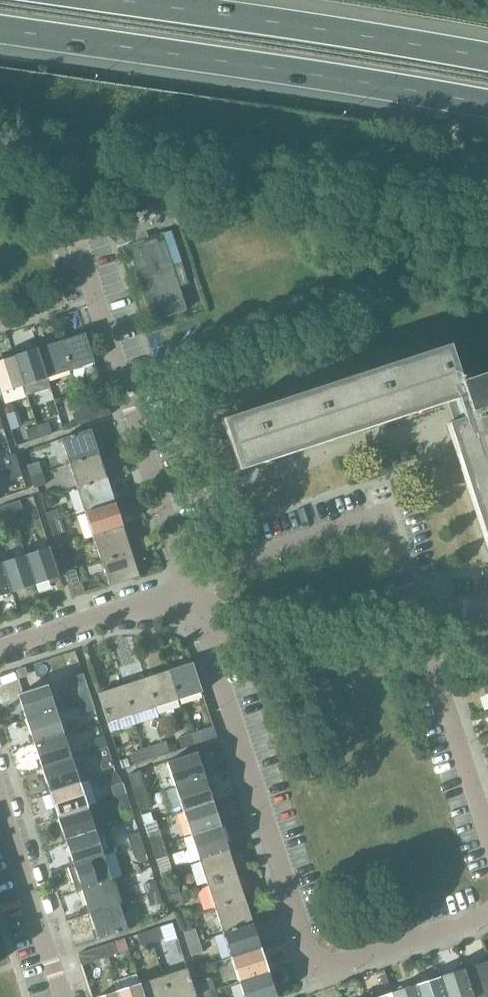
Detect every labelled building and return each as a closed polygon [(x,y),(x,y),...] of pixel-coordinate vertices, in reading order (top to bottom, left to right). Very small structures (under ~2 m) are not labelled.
[(127,245),(152,321),(186,310),(161,234),(127,245)] [(84,333),(61,341),(70,370),(94,363),(84,333)] [(61,341),(37,349),(47,378),(70,370),(61,341)] [(240,471),(240,470),(455,400),(461,419),(446,424),(447,425),(487,548),(487,549),(487,377),(487,374),(460,382),(449,346),(222,420),(239,471),(240,471)] [(37,349),(13,356),(23,386),(47,378),(37,349)] [(13,356),(0,361),(0,393),(23,386),(13,356)] [(107,403),(83,410),(87,422),(111,414),(107,403)] [(87,422),(83,410),(72,414),(76,426),(87,422)] [(47,422),(37,425),(41,437),(51,433),(47,422)] [(41,437),(37,425),(24,429),(28,441),(41,437)] [(61,439),(69,463),(99,454),(91,429),(61,439)] [(4,458),(7,469),(18,466),(14,454),(4,458)] [(69,463),(77,488),(107,478),(99,454),(69,463)] [(27,466),(30,476),(41,472),(38,463),(27,466)] [(18,466),(7,469),(10,479),(21,476),(18,466)] [(41,472),(30,476),(34,487),(45,483),(41,472)] [(77,488),(85,512),(115,503),(107,478),(77,488)] [(19,500),(9,503),(13,516),(23,512),(19,500)] [(9,503),(0,506),(0,516),(1,519),(13,516),(9,503)] [(85,512),(93,537),(123,527),(115,503),(85,512)] [(46,512),(49,524),(61,520),(57,509),(46,512)] [(61,520),(49,524),(53,535),(64,531),(61,520)] [(93,537),(101,561),(131,552),(123,527),(93,537)] [(49,548),(26,555),(35,585),(59,577),(49,548)] [(131,552),(101,561),(109,586),(139,576),(131,552)] [(26,555),(2,563),(11,593),(35,585),(26,555)] [(62,561),(66,573),(77,569),(74,558),(62,561)] [(0,564),(0,596),(11,593),(2,563),(0,564)] [(77,569),(66,573),(74,598),(85,594),(77,569)] [(192,662),(169,670),(179,699),(202,692),(192,662)] [(169,670),(145,678),(155,707),(179,699),(169,670)] [(72,677),(79,702),(91,698),(83,673),(72,677)] [(145,678),(121,686),(131,715),(155,707),(145,678)] [(18,695),(26,719),(55,709),(47,685),(18,695)] [(131,715),(121,686),(98,693),(107,723),(131,715)] [(91,698),(79,702),(83,713),(95,709),(91,698)] [(26,719),(34,743),(63,734),(55,709),(26,719)] [(213,726),(189,734),(193,745),(217,737),(213,726)] [(34,743),(42,768),(71,758),(63,734),(34,743)] [(193,745),(189,734),(178,737),(182,749),(193,745)] [(92,740),(96,750),(107,747),(103,736),(92,740)] [(165,741),(142,749),(146,761),(157,757),(157,756),(169,752),(165,741)] [(107,747),(96,750),(99,761),(110,757),(107,747)] [(146,761),(142,749),(131,753),(135,764),(146,761)] [(167,762),(175,786),(204,777),(196,752),(167,762)] [(42,768),(50,792),(79,783),(71,758),(42,768)] [(175,786),(183,811),(212,801),(204,777),(175,786)] [(50,792),(58,817),(87,807),(79,783),(50,792)] [(111,787),(115,798),(126,795),(122,783),(111,787)] [(132,788),(136,799),(147,795),(143,784),(132,788)] [(126,795),(115,798),(118,809),(129,805),(126,795)] [(147,795),(136,799),(140,810),(151,807),(147,795)] [(183,811),(191,835),(220,826),(212,801),(183,811)] [(58,817),(66,841),(95,832),(87,807),(58,817)] [(191,835),(199,860),(228,850),(220,826),(191,835)] [(66,841),(74,866),(103,856),(95,832),(66,841)] [(129,835),(132,847),(142,843),(139,832),(129,835)] [(149,837),(152,848),(163,844),(160,833),(149,837)] [(142,843),(132,847),(135,857),(145,854),(142,843)] [(163,844),(152,848),(155,859),(167,856),(163,844)] [(199,860),(207,884),(236,874),(228,850),(199,860)] [(74,866),(82,890),(111,880),(103,856),(74,866)] [(207,884),(215,909),(244,899),(236,874),(207,884)] [(82,890),(90,915),(119,905),(111,880),(82,890)] [(142,884),(146,896),(158,892),(153,880),(142,884)] [(164,887),(167,897),(179,893),(176,883),(164,887)] [(158,892),(146,896),(150,906),(161,902),(158,892)] [(179,893),(167,897),(171,908),(183,904),(179,893)] [(215,909),(223,933),(252,923),(244,899),(215,909)] [(119,905),(90,915),(98,939),(127,929),(119,905)] [(223,933),(231,957),(260,948),(252,923),(223,933)] [(159,927),(148,930),(152,941),(162,938),(159,927)] [(152,941),(148,930),(137,934),(140,945),(152,941)] [(184,933),(187,945),(198,941),(194,930),(184,933)] [(125,938),(101,946),(105,958),(128,950),(125,938)] [(198,941),(187,945),(191,956),(201,952),(198,941)] [(105,958),(101,946),(77,954),(81,965),(105,958)] [(231,957),(239,982),(268,972),(260,948),(231,957)] [(464,969),(473,996),(478,996),(487,994),(487,961),(464,969)] [(163,976),(170,996),(196,996),(187,968),(163,976)] [(440,977),(446,996),(473,996),(464,969),(440,977)] [(239,982),(244,996),(275,996),(276,996),(268,972),(239,982)] [(139,984),(144,996),(170,996),(163,976),(139,984)] [(415,985),(419,996),(446,996),(440,977),(415,985)] [(199,982),(203,994),(215,990),(211,978),(199,982)] [(116,991),(118,996),(144,996),(139,984),(116,991)] [(391,993),(392,996),(419,996),(415,985),(391,993)]
